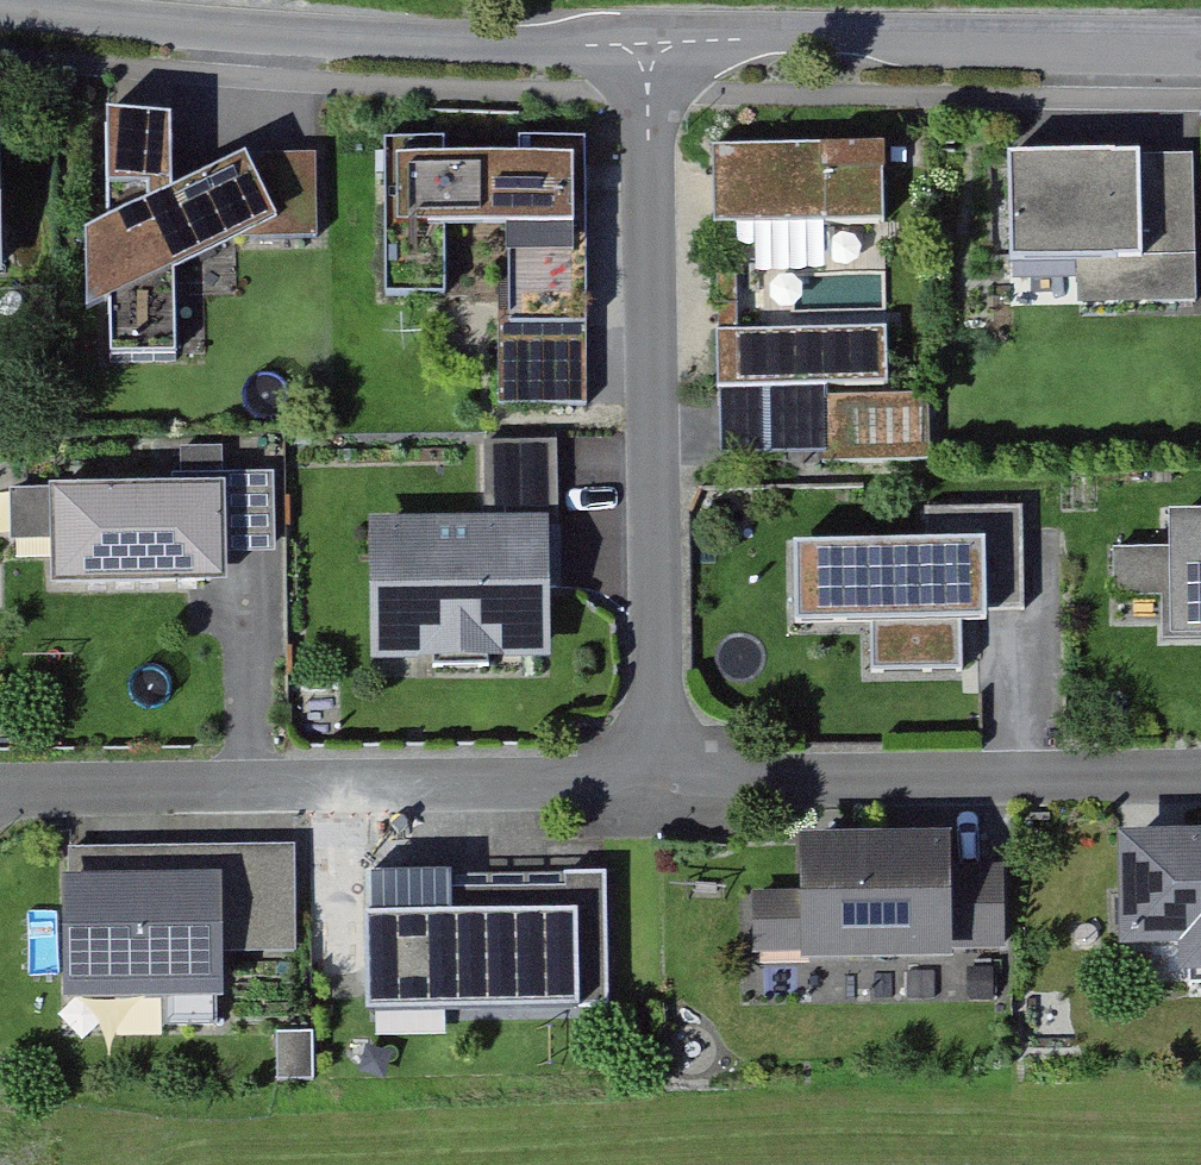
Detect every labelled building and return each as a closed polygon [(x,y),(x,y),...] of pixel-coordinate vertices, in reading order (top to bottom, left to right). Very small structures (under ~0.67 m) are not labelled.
[(170,110),(108,106),(113,213),(84,228),(86,308),(114,292),(116,348),(184,349),(179,266),(242,233),(326,232),(321,152),(283,150),(246,148),(183,177),(170,183),(170,110)] [(10,265),(9,130),(0,130),(0,265),(10,265)] [(888,139),(719,138),(719,215),(888,215),(888,139)] [(441,143),(383,143),(382,298),(445,299),(446,230),(505,230),(504,400),(580,401),(581,361),(582,176),(582,143),(516,142),(516,161),(441,161),(441,143)] [(1012,153),(1016,254),(1083,252),(1085,297),(1200,293),(1200,146),(1012,153)] [(881,331),(718,335),(719,392),(720,421),(720,456),(824,454),(824,463),(928,461),(927,397),(882,399),(881,331)] [(491,511),(374,515),(378,660),(555,655),(553,584),(569,583),(568,554),(566,480),(564,434),(488,437),(491,511)] [(173,486),(6,490),(8,543),(47,542),(48,590),(224,585),(223,552),(247,552),(271,551),(269,474),(172,476),(173,486)] [(990,617),(990,607),(1006,607),(1035,607),(1033,503),(935,505),(936,537),(796,540),(797,618),(876,617),(877,668),(972,666),(971,618),(979,617),(990,617)] [(1164,517),(1164,547),(1112,549),(1113,594),(1167,593),(1168,640),(1200,640),(1200,516),(1164,517)] [(885,828),(803,828),(803,888),(759,889),(760,950),(1011,950),(1011,863),(973,863),(950,863),(950,827),(885,828)] [(1120,830),(1123,946),(1181,945),(1182,979),(1200,979),(1200,828),(1120,830)] [(205,849),(65,851),(67,994),(228,991),(227,951),(225,848),(205,849)] [(255,849),(225,848),(227,951),(291,949),(289,849),(255,849)] [(411,872),(370,872),(370,1006),(613,1007),(613,872),(510,872),(411,872)] [(62,913),(33,915),(37,988),(66,986),(62,913)]
